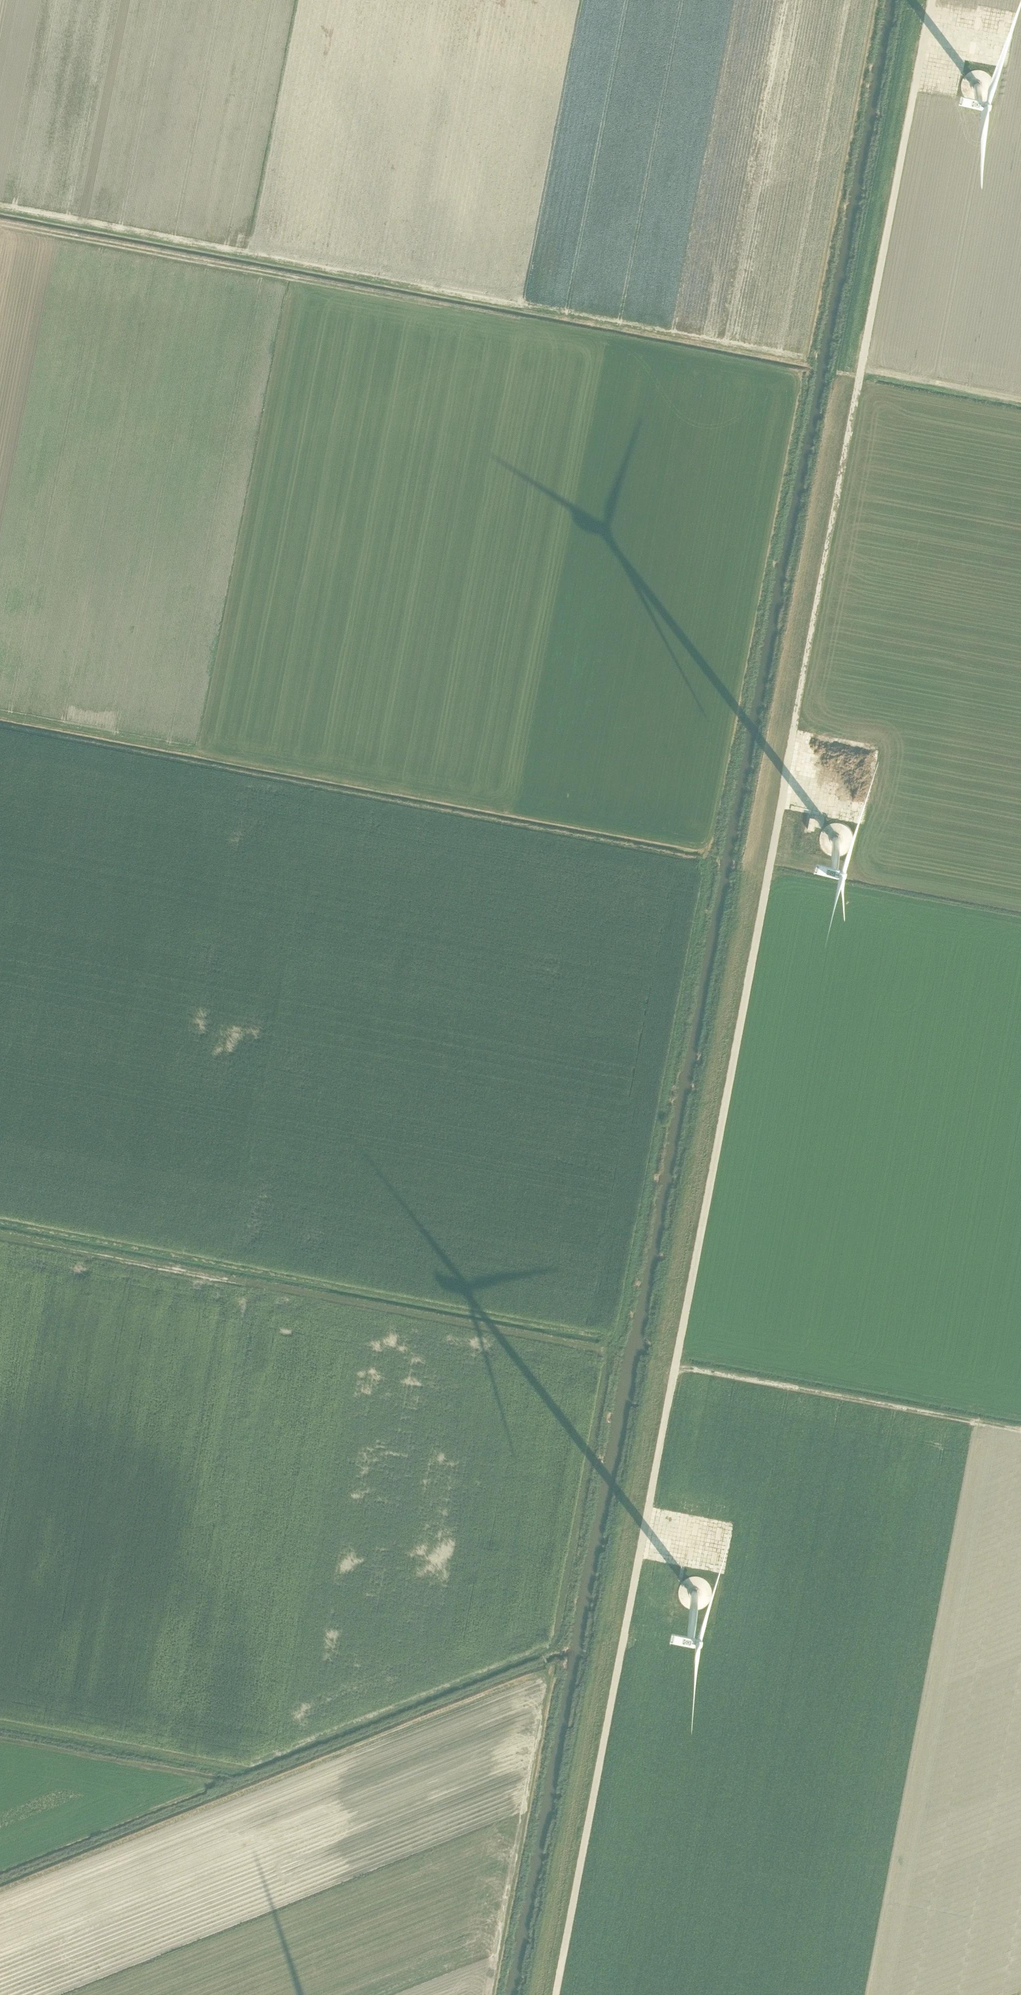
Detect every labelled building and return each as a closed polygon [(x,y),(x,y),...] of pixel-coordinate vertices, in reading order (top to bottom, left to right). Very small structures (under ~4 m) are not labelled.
[(977,91),(978,91),(978,90),(979,90),(980,90),(981,89),(982,88),(982,87),(982,86),(983,86),(983,85),(983,84),(982,84),(982,83),(982,82),(981,81),(980,80),(979,80),(978,80),(978,79),(977,79),(976,79),(976,80),(975,80),(974,80),(973,81),(972,82),(972,83),(972,84),(971,85),(972,86),(972,87),(972,88),(973,89),(974,90),(975,90),(976,90),(976,91),(977,91)] [(816,819),(810,818),(808,828),(814,829),(816,819)] [(836,845),(837,845),(838,845),(838,844),(839,844),(840,844),(840,843),(841,843),(841,842),(842,842),(842,841),(842,840),(842,839),(842,838),(842,837),(842,836),(841,836),(841,835),(840,835),(840,834),(839,834),(838,834),(837,834),(836,834),(835,834),(834,834),(834,835),(833,835),(833,836),(832,836),(832,837),(831,838),(831,839),(831,840),(832,841),(832,842),(832,843),(833,843),(834,844),(835,844),(836,845)] [(695,1599),(696,1599),(697,1599),(698,1599),(698,1598),(699,1598),(699,1597),(700,1597),(700,1596),(701,1595),(701,1594),(701,1593),(701,1592),(700,1592),(700,1591),(700,1590),(699,1590),(699,1589),(698,1589),(697,1589),(697,1588),(696,1588),(695,1588),(694,1588),(694,1589),(693,1589),(692,1589),(692,1590),(691,1590),(691,1591),(690,1591),(690,1592),(690,1593),(690,1594),(690,1595),(690,1596),(691,1596),(691,1597),(692,1597),(692,1598),(693,1598),(693,1599),(694,1599),(695,1599)]
